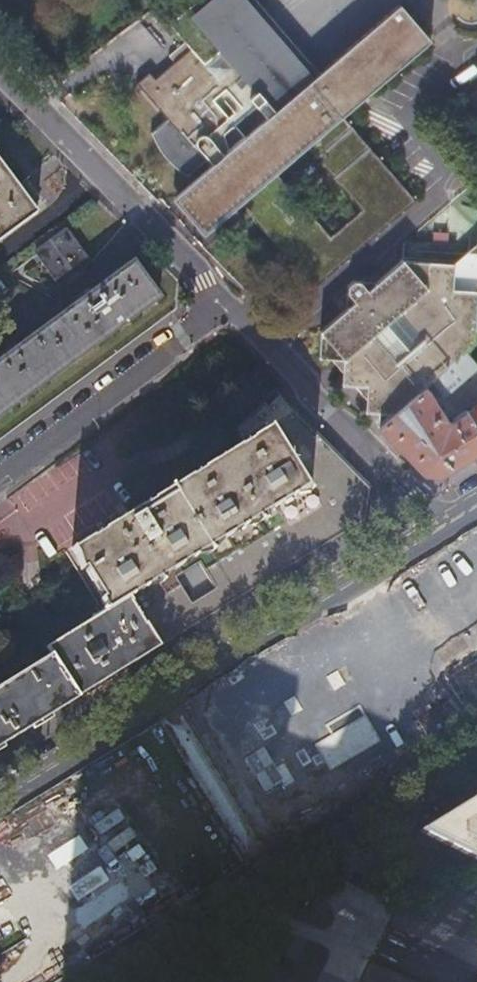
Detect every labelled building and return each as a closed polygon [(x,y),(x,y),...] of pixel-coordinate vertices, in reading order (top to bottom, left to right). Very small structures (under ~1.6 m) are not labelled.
[(313,78),(246,0),(198,0),(172,22),(188,40),(193,47),(176,62),(157,78),(144,90),(168,119),(152,133),(158,144),(167,157),(177,167),(190,176),(206,162),(210,167),(313,78)] [(307,147),(344,115),(432,40),(400,3),(313,78),(210,167),(174,198),(205,234),(242,204),(276,174),(307,147)] [(170,55),(176,62),(193,47),(188,40),(170,55)] [(144,90),(157,78),(151,71),(137,83),(144,90)] [(417,199),(344,115),(307,147),(360,208),(329,235),(276,174),(242,204),(315,288),(417,199)] [(36,212),(25,196),(0,163),(0,239),(36,212)] [(88,262),(65,231),(34,254),(57,285),(88,262)] [(378,426),(379,427),(426,386),(432,382),(466,352),(475,344),(476,322),(476,291),(453,290),(454,263),(403,260),(369,290),(363,283),(353,280),(347,285),(348,293),(356,301),(322,331),(317,356),(320,360),(343,361),(341,383),(344,387),(366,388),(366,411),(367,413),(377,412),(378,426)] [(159,299),(133,263),(92,293),(89,289),(79,296),(82,301),(12,353),(8,348),(0,354),(0,358),(2,361),(0,362),(0,417),(159,299)] [(466,352),(432,382),(444,395),(476,366),(476,364),(466,352)] [(459,416),(448,422),(426,386),(379,427),(423,472),(430,473),(438,475),(476,451),(476,443),(459,416)] [(283,503),(208,548),(214,558),(229,581),(239,597),(363,519),(364,505),(366,491),(274,390),(237,427),(245,441),(283,503)] [(476,443),(476,405),(459,416),(476,443)] [(108,609),(129,596),(173,570),(191,559),(208,548),(283,503),(245,441),(153,497),(122,516),(70,548),(108,609)] [(173,570),(179,579),(197,569),(214,558),(208,548),(191,559),(173,570)] [(179,579),(173,570),(129,596),(159,646),(180,633),(203,619),(194,602),(179,579)] [(211,591),(194,602),(203,619),(221,607),(239,597),(229,581),(211,591)] [(129,596),(108,609),(46,647),(51,655),(76,697),(97,684),(117,671),(132,663),(159,646),(129,596)] [(76,697),(51,655),(0,686),(0,744),(76,697)] [(417,832),(420,834),(476,862),(476,795),(417,832)]
